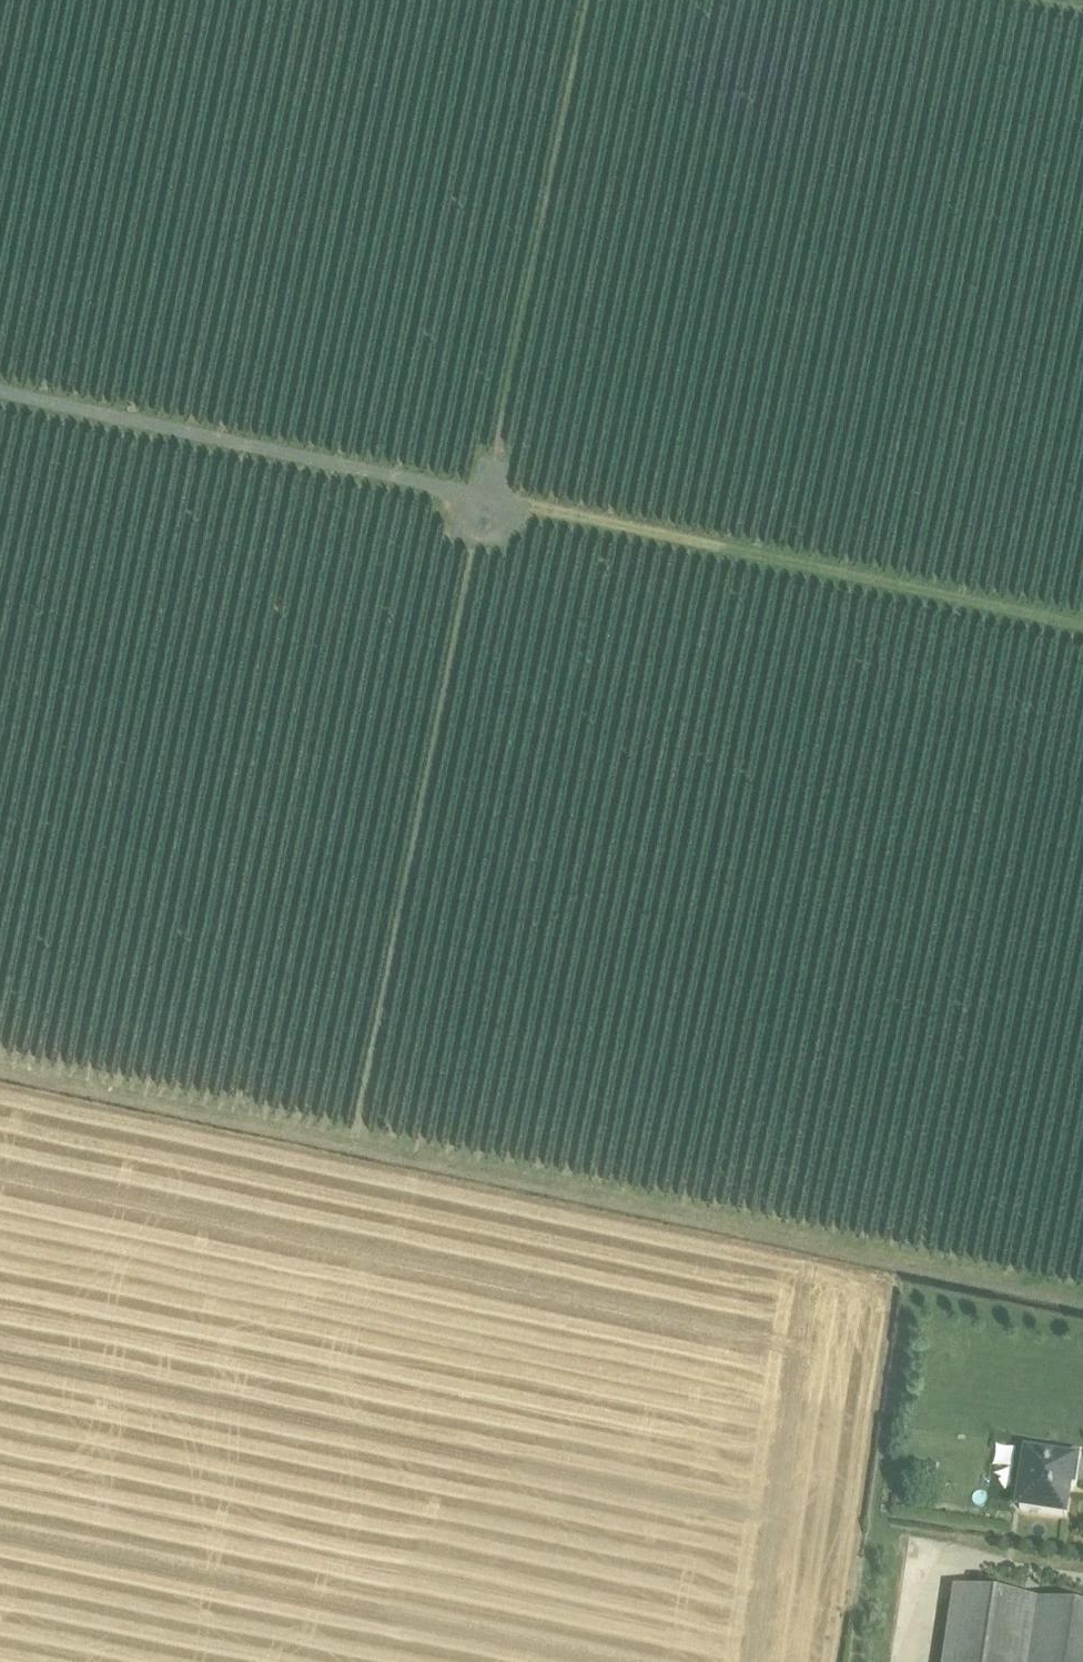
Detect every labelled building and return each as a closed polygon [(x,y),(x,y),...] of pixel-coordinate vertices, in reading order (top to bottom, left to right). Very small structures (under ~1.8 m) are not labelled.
[(1019,1447),(1012,1492),(1018,1492),(1014,1516),(1068,1524),(1074,1488),(1077,1489),(1081,1456),(1019,1447)] [(955,1590),(944,1661),(1082,1661),(1082,1609),(955,1590)]
